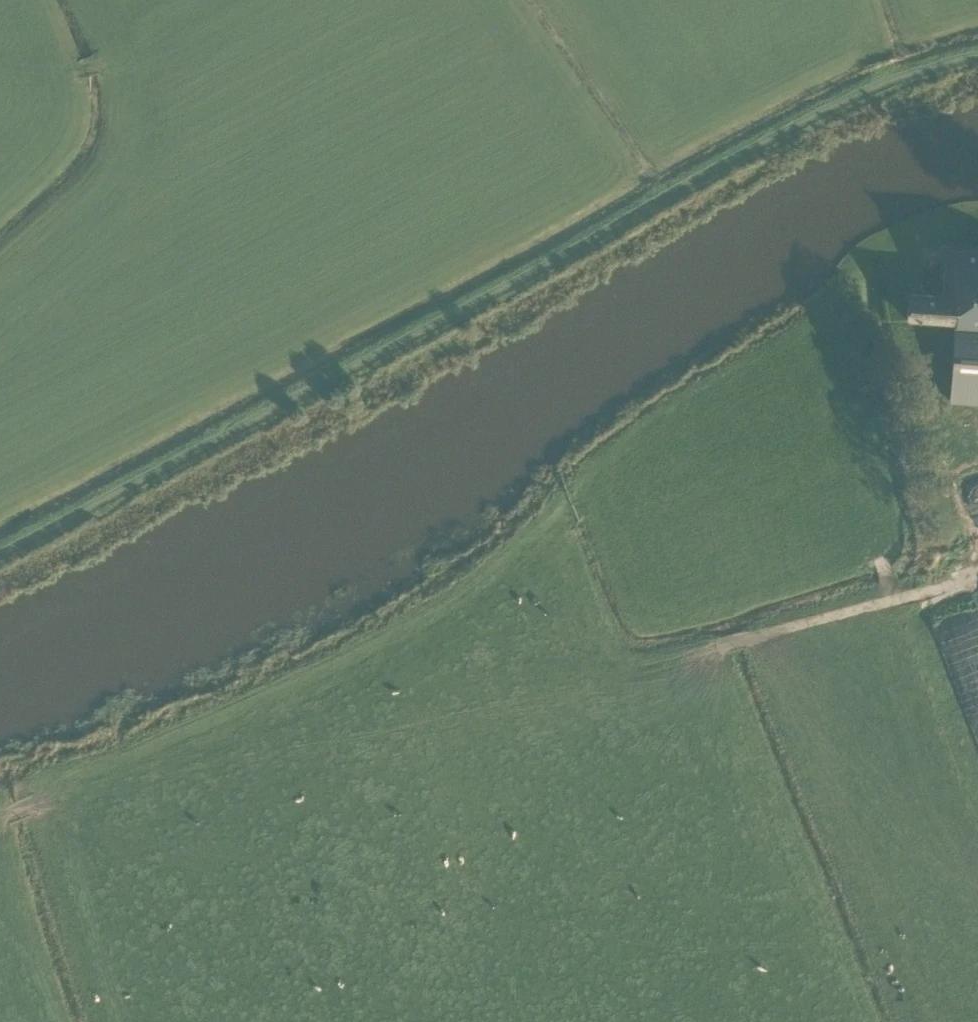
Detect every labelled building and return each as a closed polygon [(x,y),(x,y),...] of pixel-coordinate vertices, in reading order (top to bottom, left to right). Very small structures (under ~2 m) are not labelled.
[(949,250),(946,294),(912,292),(910,321),(955,324),(950,401),(977,403),(977,252),(949,250)]
